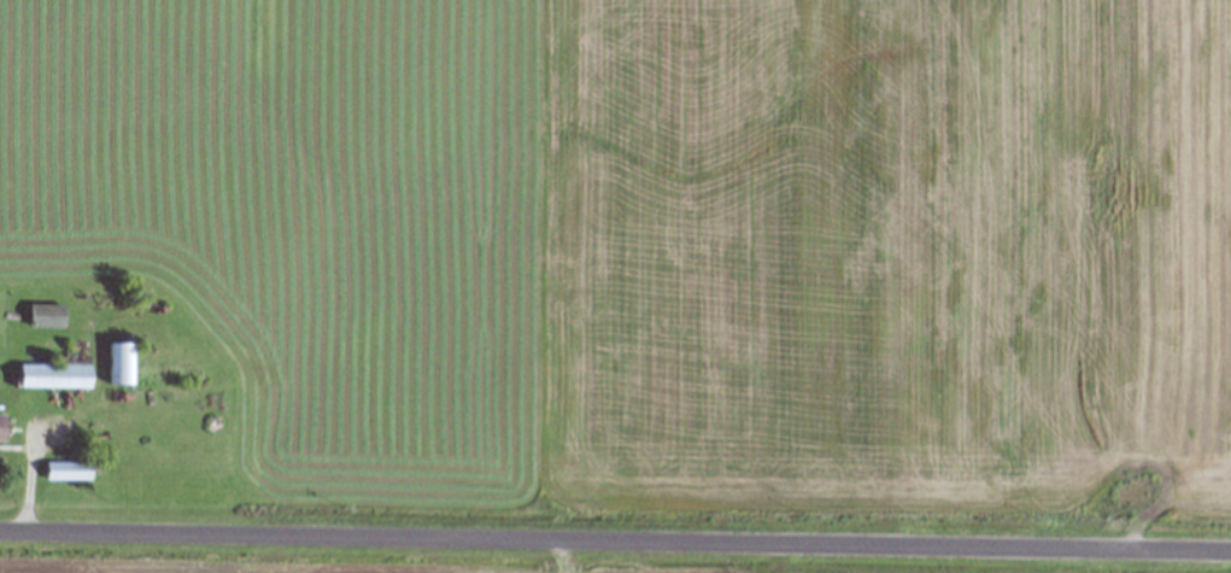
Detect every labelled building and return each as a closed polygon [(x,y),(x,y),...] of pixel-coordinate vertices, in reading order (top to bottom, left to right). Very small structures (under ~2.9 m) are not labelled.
[(60,306),(26,306),(26,328),(60,328),(60,306)] [(129,386),(129,344),(107,344),(107,386),(129,386)] [(86,388),(86,365),(15,365),(15,388),(86,388)] [(41,481),(86,481),(86,463),(41,463),(41,481)]
